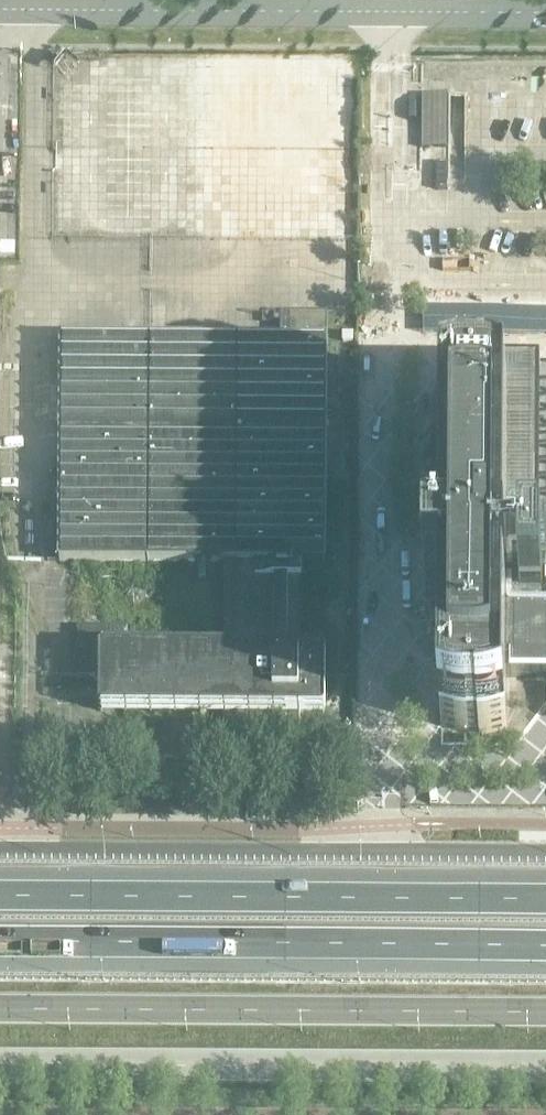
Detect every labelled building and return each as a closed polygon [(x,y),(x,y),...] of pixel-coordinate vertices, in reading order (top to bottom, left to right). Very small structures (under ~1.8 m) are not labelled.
[(448,92),(423,92),(423,147),(447,147),(448,92)] [(76,676),(100,676),(126,677),(125,685),(127,685),(127,683),(150,684),(150,685),(151,685),(151,684),(175,684),(174,686),(175,686),(176,686),(176,684),(199,684),(199,686),(200,686),(200,684),(209,684),(209,692),(212,692),(212,684),(224,684),(224,693),(224,702),(224,712),(224,725),(224,736),(299,736),(299,712),(299,652),(300,578),(301,578),(302,563),(325,563),(326,475),(327,438),(328,313),(280,313),(280,339),(215,338),(150,337),(125,337),(60,337),(60,386),(58,561),(77,561),(225,562),(224,651),(127,650),(127,626),(101,626),(77,626),(76,676)] [(544,579),(544,567),(521,567),(521,579),(507,579),(508,403),(502,401),(495,399),(488,398),(481,397),(481,398),(470,398),(470,397),(463,398),(459,399),(454,400),(449,401),(445,402),(443,403),(442,561),(442,562),(426,562),(425,595),(441,595),(441,603),(441,726),(445,727),(449,729),(454,730),(459,731),(463,731),(468,732),(468,731),(479,731),(479,732),(486,731),(493,730),(499,728),(506,726),(506,678),(545,678),(545,579),(544,579)] [(325,652),(299,652),(299,712),(324,712),(325,652)] [(100,711),(224,712),(224,702),(224,693),(224,684),(212,684),(212,692),(209,692),(209,684),(200,684),(200,686),(199,686),(199,684),(176,684),(176,686),(175,686),(174,686),(175,684),(151,684),(151,685),(150,685),(150,684),(127,683),(127,685),(125,685),(126,677),(100,676),(100,711)]
